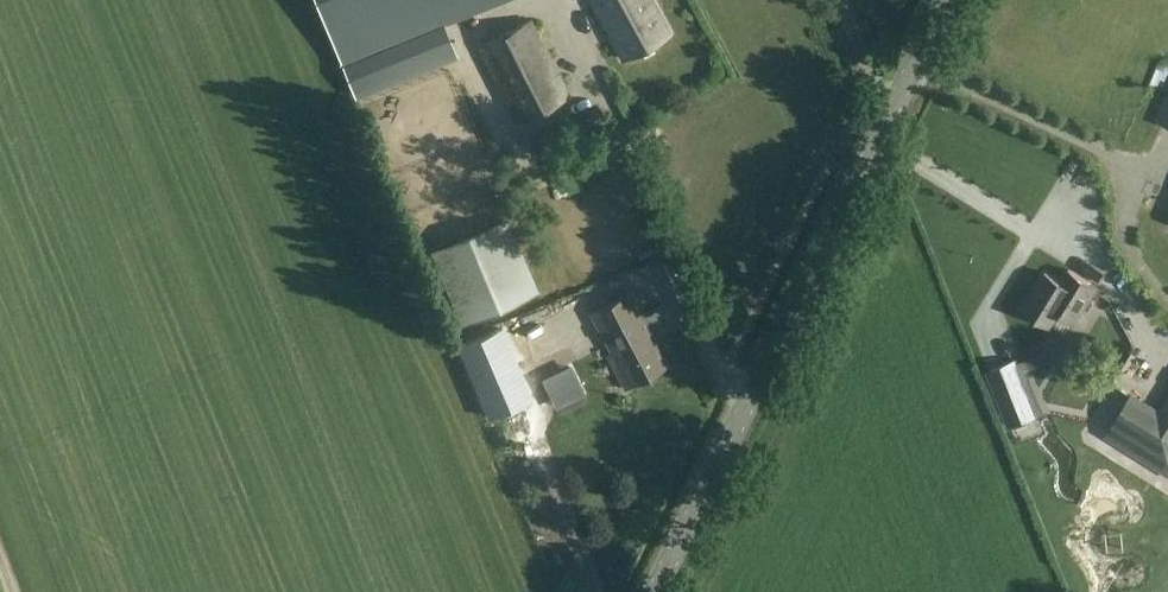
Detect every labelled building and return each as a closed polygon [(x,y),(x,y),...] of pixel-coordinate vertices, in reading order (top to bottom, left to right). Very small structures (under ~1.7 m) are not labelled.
[(354,95),(455,54),(444,26),(510,0),(316,0),(354,95)] [(622,60),(670,35),(651,0),(590,0),(622,60)] [(478,48),(517,124),(570,97),(531,19),(478,48)] [(1157,121),(1167,125),(1167,94),(1157,121)] [(508,217),(430,250),(461,323),(539,290),(508,217)] [(1059,313),(1074,322),(1096,286),(1069,269),(1061,281),(1045,271),(1022,309),(1050,326),(1059,313)] [(665,367),(629,298),(593,316),(615,359),(611,361),(625,388),(665,367)] [(492,412),(536,394),(507,321),(462,339),(492,412)] [(1151,426),(1167,436),(1167,398),(1151,426)] [(1068,566),(1098,578),(1107,556),(1077,544),(1068,566)]
